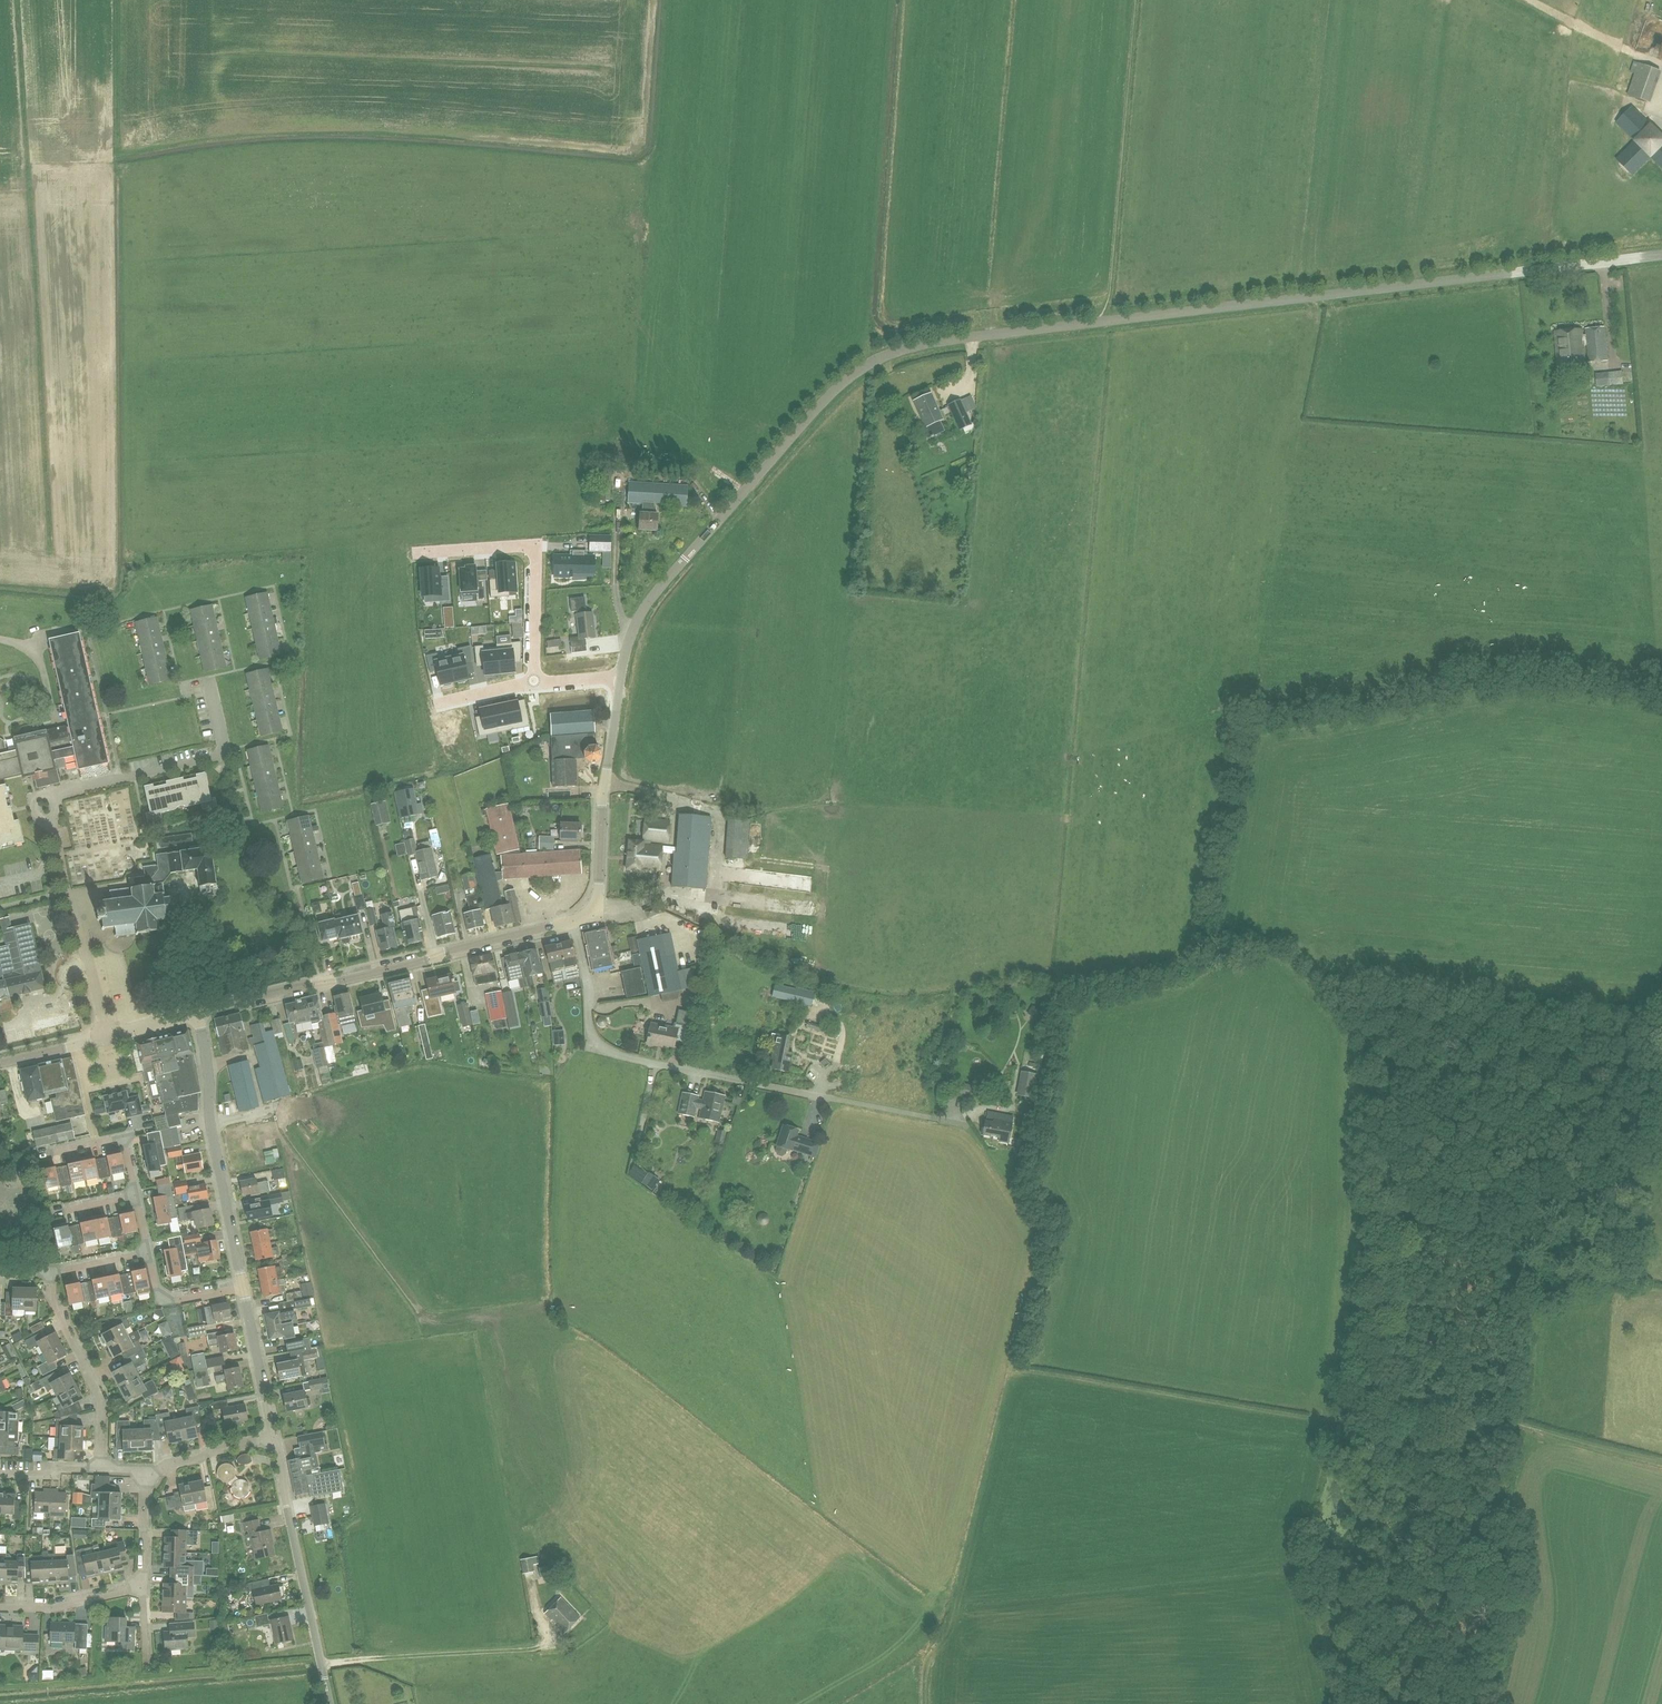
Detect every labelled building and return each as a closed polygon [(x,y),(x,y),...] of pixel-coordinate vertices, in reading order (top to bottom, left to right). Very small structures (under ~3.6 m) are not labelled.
[(1644,96),(1625,108),(1638,128),(1618,141),(1630,159),(1650,146),(1661,164),(1661,124),(1644,96)] [(1583,346),(1587,346),(1588,362),(1607,361),(1605,327),(1555,331),(1557,365),(1585,363),(1583,346)] [(1622,371),(1595,373),(1595,377),(1590,377),(1591,386),(1596,386),(1623,384),(1622,371)] [(914,401),(925,426),(922,427),(927,439),(943,431),(938,421),(943,419),(931,393),(914,401)] [(948,405),(959,429),(971,424),(960,400),(948,405)] [(629,482),(628,503),(643,504),(642,513),(640,513),(639,530),(657,531),(658,514),(654,514),(654,504),(687,506),(688,486),(629,482)] [(610,551),(611,536),(606,536),(606,543),(590,542),(590,551),(610,551)] [(556,555),(556,576),(570,577),(570,578),(572,578),(572,573),(591,573),(591,556),(584,556),(584,551),(573,551),(572,556),(556,555)] [(498,579),(489,580),(491,597),(509,596),(509,591),(516,590),(515,564),(509,564),(497,565),(498,579)] [(466,569),(460,569),(461,596),(476,595),(476,602),(485,601),(484,580),(476,580),(475,571),(475,566),(466,567),(466,569)] [(438,569),(421,570),(422,596),(424,596),(439,595),(439,601),(449,601),(448,579),(439,579),(439,576),(438,569)] [(250,613),(270,608),(267,593),(246,598),(250,613)] [(579,637),(570,638),(571,653),(587,651),(585,638),(595,637),(592,612),(586,612),(584,596),(570,598),(571,611),(576,611),(579,637)] [(195,626),(215,621),(212,606),(191,610),(195,626)] [(250,613),(253,629),(274,624),(270,608),(250,613)] [(444,616),(454,616),(453,608),(444,608),(444,616)] [(136,623),(140,638),(161,633),(157,618),(136,623)] [(195,626),(198,641),(219,636),(215,621),(195,626)] [(523,631),(523,623),(513,624),(514,632),(523,631)] [(274,624),(253,629),(257,644),(277,639),(274,624)] [(9,778),(8,777),(22,774),(23,777),(32,775),(33,780),(36,779),(37,786),(60,781),(57,769),(66,767),(64,758),(75,755),(79,770),(109,763),(79,633),(49,640),(68,725),(15,737),(17,750),(7,753),(4,741),(0,738),(0,780),(9,778)] [(164,649),(161,633),(140,638),(143,653),(164,649)] [(198,641),(202,656),(222,652),(219,636),(198,641)] [(277,639),(257,644),(260,659),(281,654),(277,639)] [(544,641),(544,648),(562,646),(561,639),(544,641)] [(520,642),(497,644),(500,673),(507,673),(507,675),(514,674),(513,660),(520,659),(520,642)] [(483,645),(475,646),(477,663),(484,663),(485,677),(493,676),(492,674),(500,673),(497,644),(496,644),(496,647),(484,648),(483,645)] [(458,653),(448,656),(454,682),(458,681),(458,683),(466,681),(465,679),(468,678),(465,664),(472,662),(470,646),(457,648),(458,653)] [(143,653),(147,669),(168,664),(164,649),(143,653)] [(226,667),(222,652),(202,656),(205,672),(226,667)] [(437,654),(426,656),(430,672),(437,671),(440,685),(444,684),(444,687),(452,685),(451,683),(454,682),(448,656),(438,658),(437,654)] [(171,679),(168,664),(147,669),(150,684),(171,679)] [(250,689),(271,684),(268,669),(247,674),(250,689)] [(271,684),(250,689),(254,705),(275,700),(271,684)] [(192,697),(200,693),(196,686),(188,690),(192,697)] [(279,715),(275,700),(254,705),(258,720),(279,715)] [(516,701),(504,704),(510,730),(530,726),(525,705),(518,707),(516,701)] [(504,704),(492,706),(498,732),(510,730),(504,704)] [(476,717),(475,717),(479,736),(498,732),(492,706),(480,709),(482,716),(476,717)] [(550,713),(554,787),(577,786),(576,759),(584,759),(584,760),(589,765),(593,765),(596,765),(598,764),(602,759),(603,758),(602,754),(601,752),(596,747),(595,734),(594,734),(593,711),(550,713)] [(282,730),(279,715),(258,720),(261,735),(282,730)] [(251,766),(272,761),(268,746),(247,751),(251,766)] [(272,761),(251,766),(255,781),(276,776),(272,761)] [(193,775),(200,804),(202,804),(203,810),(218,806),(216,797),(211,798),(205,773),(193,775)] [(200,804),(193,775),(181,778),(187,807),(200,804)] [(279,791),(276,776),(255,781),(258,796),(279,791)] [(175,809),(187,807),(181,778),(169,781),(175,809)] [(175,809),(169,781),(157,784),(163,812),(175,809)] [(2,847),(1,844),(15,841),(15,844),(24,842),(19,820),(15,821),(11,806),(8,807),(5,794),(8,793),(6,784),(0,786),(0,848),(2,847)] [(163,812),(157,784),(144,786),(150,812),(146,813),(148,822),(163,819),(161,813),(163,812)] [(418,803),(415,788),(396,792),(401,818),(420,814),(425,813),(423,802),(418,803)] [(283,807),(279,791),(258,796),(262,812),(283,807)] [(370,804),(375,826),(390,822),(385,800),(370,804)] [(495,872),(497,882),(503,879),(581,873),(579,850),(513,855),(511,850),(518,849),(508,803),(481,809),(482,814),(487,813),(497,854),(503,853),(504,855),(500,855),(502,872),(495,872)] [(672,886),(706,889),(711,816),(680,814),(677,856),(674,855),(672,886)] [(288,821),(292,836),(312,831),(309,816),(288,821)] [(659,871),(662,844),(650,843),(651,841),(668,843),(670,820),(645,818),(643,841),(629,840),(627,869),(640,870),(640,869),(659,871)] [(744,819),(728,818),(725,857),(748,859),(750,825),(749,825),(750,819),(744,819)] [(561,823),(561,838),(568,839),(568,841),(577,841),(577,839),(580,839),(581,824),(561,823)] [(292,836),(295,852),(316,847),(312,831),(292,836)] [(160,848),(193,843),(191,833),(159,838),(160,848)] [(539,836),(539,850),(553,851),(554,837),(539,836)] [(414,839),(406,841),(409,855),(417,853),(417,852),(414,839)] [(449,843),(455,856),(461,853),(455,841),(449,843)] [(98,912),(97,912),(97,914),(98,913),(99,919),(98,919),(98,920),(99,920),(99,921),(104,920),(104,927),(103,928),(103,929),(105,927),(115,926),(116,928),(117,935),(115,935),(116,936),(117,936),(117,938),(119,938),(119,936),(127,935),(127,936),(129,936),(129,934),(134,933),(137,933),(136,934),(137,934),(138,933),(159,930),(161,932),(162,931),(159,929),(159,927),(160,926),(167,925),(168,925),(167,924),(167,920),(168,921),(169,919),(167,918),(167,914),(173,913),(173,915),(175,914),(174,912),(177,908),(179,909),(179,908),(177,907),(176,902),(179,902),(178,900),(175,901),(172,898),(172,896),(170,897),(170,898),(165,899),(164,895),(165,893),(164,891),(163,883),(171,873),(198,869),(201,893),(212,892),(211,885),(217,884),(212,848),(196,850),(196,846),(190,847),(190,851),(157,855),(159,864),(143,866),(145,875),(140,876),(128,877),(129,887),(131,887),(130,887),(132,889),(123,890),(123,889),(121,889),(122,891),(113,892),(112,890),(111,890),(111,892),(109,892),(110,894),(112,894),(112,900),(112,902),(103,903),(100,900),(99,902),(101,904),(102,911),(98,912)] [(295,852),(299,867),(320,862),(316,847),(295,852)] [(421,862),(417,862),(422,880),(438,875),(433,853),(431,848),(418,851),(421,862)] [(497,882),(495,872),(490,854),(473,858),(485,910),(491,909),(495,927),(513,923),(513,922),(521,920),(514,889),(505,892),(508,904),(497,907),(495,896),(500,895),(497,882)] [(320,862),(299,867),(303,882),(323,877),(320,862)] [(743,872),(743,880),(775,881),(776,873),(743,872)] [(476,894),(479,893),(475,873),(462,876),(467,896),(470,912),(464,913),(468,929),(484,926),(476,894)] [(354,896),(357,911),(365,909),(363,894),(354,896)] [(313,906),(314,914),(322,912),(320,905),(313,906)] [(658,914),(654,906),(644,911),(647,919),(658,914)] [(377,924),(373,907),(365,909),(369,926),(377,924)] [(413,921),(401,924),(406,945),(424,940),(416,907),(410,909),(413,921)] [(450,911),(433,915),(438,937),(455,932),(450,911)] [(384,929),(376,931),(380,951),(398,947),(393,927),(394,926),(391,912),(381,915),(384,929)] [(335,919),(340,939),(341,942),(342,943),(349,942),(349,940),(348,937),(363,933),(359,915),(335,920),(335,919)] [(7,946),(0,947),(0,964),(1,969),(0,969),(0,999),(24,993),(24,994),(32,993),(31,992),(45,989),(33,941),(34,941),(30,924),(11,928),(9,917),(0,919),(7,946)] [(339,939),(340,939),(335,919),(317,923),(322,941),(338,938),(339,939)] [(583,933),(590,964),(591,970),(615,965),(613,959),(621,957),(619,950),(617,950),(616,945),(610,947),(606,929),(583,933)] [(638,940),(643,966),(650,996),(682,989),(674,953),(670,933),(661,935),(638,940)] [(546,947),(552,973),(577,967),(570,941),(546,947)] [(523,970),(525,977),(527,986),(535,984),(532,975),(544,972),(541,962),(539,962),(536,949),(519,953),(523,970)] [(509,980),(518,979),(520,988),(527,986),(525,977),(523,970),(519,953),(505,956),(505,957),(504,957),(508,978),(509,980)] [(476,985),(497,980),(492,954),(470,959),(476,985)] [(621,971),(626,997),(646,993),(640,967),(621,971)] [(545,973),(539,975),(543,985),(549,983),(545,973)] [(429,988),(421,990),(427,1012),(428,1017),(443,1013),(441,1008),(438,996),(455,992),(450,974),(427,981),(429,988)] [(416,1004),(410,978),(388,983),(398,1022),(410,1019),(409,1013),(413,1012),(412,1005),(416,1004)] [(775,982),(772,996),(811,1006),(814,991),(775,982)] [(506,1015),(504,1004),(501,990),(485,994),(490,1021),(505,1018),(507,1018),(506,1015)] [(355,1023),(355,1020),(348,993),(346,993),(343,991),(338,993),(337,996),(334,996),(339,1016),(341,1026),(355,1023)] [(383,1029),(396,1026),(393,1012),(386,1014),(381,994),(360,999),(364,1014),(379,1011),(383,1029)] [(301,998),(308,1029),(312,1028),(311,1024),(318,1022),(323,1021),(322,1016),(317,995),(301,998)] [(308,1029),(301,998),(295,1000),(296,1003),(285,1005),(289,1022),(294,1021),(294,1024),(295,1024),(298,1032),(308,1029)] [(542,1017),(552,1015),(549,999),(539,1001),(542,1017)] [(458,1003),(461,1016),(469,1014),(466,1001),(458,1003)] [(505,1004),(507,1016),(518,1014),(515,1002),(505,1004)] [(1027,1012),(1036,1018),(1040,1011),(1032,1005),(1027,1012)] [(676,1023),(674,1023),(673,1028),(651,1023),(647,1043),(656,1045),(656,1043),(674,1047),(675,1041),(684,1043),(688,1026),(691,1012),(678,1010),(676,1023)] [(241,1013),(215,1019),(223,1055),(249,1049),(241,1013)] [(324,1047),(342,1043),(335,1013),(322,1016),(323,1021),(318,1022),(323,1042),(324,1047)] [(810,1013),(805,1027),(822,1033),(827,1019),(810,1013)] [(275,1034),(283,1032),(279,1019),(271,1020),(275,1034)] [(418,1026),(426,1059),(432,1058),(424,1024),(418,1026)] [(137,1042),(136,1042),(136,1043),(143,1072),(145,1082),(148,1082),(152,1099),(161,1097),(166,1117),(168,1125),(168,1127),(182,1124),(179,1114),(180,1113),(197,1109),(195,1099),(197,1099),(196,1094),(198,1093),(201,1092),(201,1088),(196,1063),(188,1030),(162,1036),(137,1042)] [(273,1030),(253,1035),(254,1037),(249,1038),(251,1046),(254,1045),(260,1067),(255,1069),(264,1102),(290,1095),(273,1030)] [(774,1050),(773,1050),(772,1059),(774,1060),(773,1069),(787,1072),(791,1054),(786,1053),(789,1037),(771,1033),(769,1045),(775,1047),(774,1050)] [(820,1049),(822,1040),(806,1037),(804,1046),(820,1049)] [(328,1064),(325,1050),(324,1047),(323,1042),(313,1044),(314,1049),(312,1050),(316,1068),(329,1065),(328,1064)] [(72,1057),(61,1060),(61,1059),(36,1065),(36,1067),(22,1070),(28,1100),(44,1097),(43,1095),(56,1092),(57,1098),(51,1099),(55,1121),(85,1115),(72,1057)] [(829,1063),(825,1058),(820,1063),(825,1068),(829,1063)] [(295,1071),(304,1068),(301,1059),(292,1062),(295,1071)] [(250,1063),(229,1068),(240,1114),(261,1109),(250,1063)] [(1019,1095),(1031,1097),(1033,1098),(1037,1074),(1021,1071),(1016,1095),(1019,1095)] [(231,1079),(218,1082),(226,1115),(239,1112),(231,1079)] [(8,1103),(5,1090),(0,1091),(0,1105),(8,1103)] [(127,1098),(126,1092),(104,1097),(108,1112),(124,1108),(126,1117),(142,1113),(142,1112),(140,1105),(138,1096),(127,1098)] [(705,1092),(703,1100),(698,1099),(698,1096),(683,1092),(678,1113),(694,1116),(696,1107),(701,1108),(699,1118),(719,1122),(725,1096),(705,1092)] [(150,1103),(140,1105),(142,1112),(151,1110),(150,1103)] [(999,1141),(1008,1143),(1012,1123),(993,1119),(993,1117),(987,1115),(986,1121),(985,1121),(982,1135),(999,1138),(999,1141)] [(33,1131),(37,1146),(58,1142),(74,1138),(71,1123),(33,1131)] [(799,1130),(784,1125),(776,1150),(778,1155),(782,1156),(787,1154),(788,1149),(792,1150),(793,1149),(816,1156),(820,1143),(797,1136),(799,1130)] [(175,1136),(184,1134),(182,1126),(173,1128),(175,1136)] [(160,1131),(147,1134),(149,1144),(144,1146),(147,1160),(144,1161),(146,1171),(149,1170),(149,1172),(160,1170),(159,1166),(167,1165),(160,1131)] [(176,1164),(177,1164),(184,1162),(183,1157),(181,1146),(167,1148),(168,1158),(175,1157),(176,1164)] [(272,1150),(263,1152),(265,1164),(275,1162),(274,1159),(279,1158),(277,1148),(272,1149),(272,1150)] [(109,1156),(101,1158),(105,1178),(110,1177),(112,1175),(124,1172),(125,1173),(121,1150),(108,1153),(109,1156)] [(184,1162),(177,1164),(178,1169),(185,1168),(186,1173),(203,1169),(200,1154),(183,1157),(184,1162)] [(101,1179),(105,1178),(101,1158),(94,1159),(93,1156),(81,1159),(85,1180),(99,1177),(101,1179)] [(72,1183),(85,1180),(81,1159),(69,1161),(69,1165),(62,1166),(66,1186),(71,1185),(72,1183)] [(66,1186),(62,1166),(55,1168),(54,1164),(41,1167),(46,1190),(47,1190),(46,1188),(59,1186),(62,1187),(66,1186)] [(274,1180),(278,1179),(279,1187),(287,1186),(285,1178),(284,1169),(272,1171),(274,1180)] [(649,1172),(641,1183),(651,1190),(659,1179),(649,1172)] [(268,1180),(257,1182),(256,1178),(240,1182),(243,1195),(251,1193),(252,1195),(259,1193),(270,1191),(268,1180)] [(187,1180),(174,1182),(177,1195),(188,1193),(190,1201),(208,1198),(206,1184),(195,1186),(195,1184),(188,1186),(187,1180)] [(171,1184),(157,1186),(160,1197),(154,1198),(157,1213),(155,1213),(157,1223),(159,1223),(159,1224),(171,1222),(170,1219),(177,1218),(171,1184)] [(282,1201),(280,1192),(259,1197),(260,1202),(245,1205),(248,1220),(272,1215),(269,1204),(282,1201)] [(296,1198),(285,1198),(285,1214),(295,1215),(296,1198)] [(191,1206),(178,1208),(180,1222),(195,1219),(197,1228),(213,1225),(210,1209),(192,1213),(191,1206)] [(113,1217),(118,1237),(123,1236),(124,1234),(137,1231),(137,1232),(138,1232),(133,1209),(120,1212),(121,1215),(113,1217)] [(272,1223),(284,1220),(282,1213),(270,1216),(272,1223)] [(113,1238),(118,1237),(113,1217),(106,1218),(106,1215),(93,1218),(98,1239),(111,1236),(113,1238)] [(74,1225),(78,1245),(83,1244),(85,1242),(98,1239),(93,1218),(81,1220),(81,1223),(74,1225)] [(78,1245),(74,1225),(67,1226),(66,1223),(53,1226),(58,1249),(59,1249),(59,1247),(71,1245),(74,1246),(78,1245)] [(308,1227),(301,1228),(305,1248),(313,1246),(308,1227)] [(253,1246),(270,1242),(269,1236),(274,1235),(273,1229),(268,1230),(267,1228),(250,1232),(253,1246)] [(199,1234),(184,1237),(185,1245),(201,1242),(199,1234)] [(181,1236),(168,1239),(170,1250),(165,1251),(168,1266),(165,1266),(167,1276),(170,1275),(170,1277),(181,1275),(180,1272),(188,1270),(181,1236)] [(200,1262),(209,1260),(209,1261),(220,1258),(216,1241),(205,1243),(197,1245),(200,1262)] [(271,1248),(270,1242),(253,1246),(256,1260),(273,1257),(273,1255),(278,1254),(277,1247),(271,1248)] [(150,1292),(145,1266),(132,1269),(133,1272),(125,1274),(130,1294),(138,1292),(138,1295),(150,1292)] [(261,1283),(283,1278),(282,1273),(281,1266),(275,1267),(275,1266),(258,1269),(261,1283)] [(161,1268),(155,1269),(159,1293),(165,1292),(161,1268)] [(118,1272),(105,1275),(110,1296),(123,1293),(125,1295),(130,1294),(125,1274),(119,1275),(118,1272)] [(86,1282),(90,1302),(95,1301),(97,1299),(110,1296),(105,1275),(93,1277),(94,1280),(86,1282)] [(283,1278),(261,1283),(263,1297),(280,1294),(280,1292),(285,1291),(283,1278)] [(90,1302),(86,1282),(79,1283),(78,1280),(65,1283),(70,1306),(71,1306),(71,1304),(83,1301),(86,1303),(90,1302)] [(309,1282),(301,1283),(303,1296),(312,1295),(309,1282)] [(6,1302),(6,1316),(12,1316),(13,1314),(14,1316),(23,1316),(25,1314),(24,1310),(25,1310),(26,1288),(13,1288),(13,1292),(6,1292),(6,1302)] [(37,1288),(26,1288),(25,1310),(25,1314),(35,1314),(35,1310),(37,1310),(37,1288)] [(301,1291),(286,1293),(287,1301),(303,1299),(301,1291)] [(264,1315),(266,1325),(280,1323),(286,1322),(292,1320),(298,1319),(297,1314),(294,1315),(293,1309),(312,1305),(315,1305),(314,1297),(310,1298),(303,1299),(287,1301),(279,1303),(280,1312),(264,1315)] [(213,1306),(204,1308),(204,1309),(207,1321),(208,1325),(216,1324),(216,1321),(222,1320),(223,1322),(231,1321),(230,1316),(228,1303),(213,1306)] [(204,1309),(197,1310),(199,1323),(207,1321),(204,1309)] [(127,1336),(127,1335),(124,1329),(130,1326),(125,1315),(110,1323),(113,1329),(102,1335),(108,1346),(127,1336)] [(266,1325),(269,1339),(284,1336),(285,1339),(296,1337),(292,1320),(286,1322),(280,1323),(266,1325)] [(31,1327),(33,1333),(45,1327),(42,1321),(31,1327)] [(207,1335),(205,1325),(187,1328),(189,1338),(207,1335)] [(127,1336),(108,1346),(110,1349),(109,1350),(108,1352),(110,1356),(112,1356),(113,1355),(114,1357),(125,1351),(128,1357),(143,1349),(138,1340),(140,1339),(140,1337),(137,1330),(127,1335),(127,1336)] [(207,1334),(210,1347),(220,1345),(222,1353),(237,1350),(234,1334),(222,1336),(221,1331),(207,1334)] [(43,1353),(61,1343),(55,1332),(43,1339),(39,1333),(25,1340),(30,1350),(39,1345),(43,1353)] [(162,1341),(165,1348),(171,1358),(180,1354),(171,1336),(162,1341)] [(304,1349),(302,1338),(287,1342),(288,1352),(304,1349)] [(178,1343),(181,1355),(187,1353),(185,1342),(178,1343)] [(67,1355),(61,1343),(43,1353),(48,1361),(38,1366),(43,1375),(58,1368),(55,1362),(67,1355)] [(321,1348),(303,1351),(304,1360),(322,1357),(321,1348)] [(112,1373),(120,1386),(138,1377),(134,1369),(144,1364),(146,1363),(144,1358),(147,1357),(143,1349),(128,1357),(124,1359),(127,1365),(112,1373)] [(193,1371),(194,1371),(207,1368),(225,1365),(224,1356),(206,1359),(205,1353),(204,1353),(204,1351),(191,1354),(191,1355),(190,1356),(193,1371)] [(179,1357),(170,1361),(176,1374),(185,1369),(179,1357)] [(301,1375),(298,1360),(278,1364),(281,1379),(301,1375)] [(228,1389),(244,1385),(240,1367),(224,1370),(225,1374),(215,1376),(217,1383),(227,1381),(228,1389)] [(207,1368),(194,1371),(197,1387),(204,1386),(203,1378),(209,1377),(207,1368)] [(57,1396),(76,1386),(69,1373),(57,1379),(54,1373),(42,1378),(38,1380),(39,1381),(37,1382),(40,1386),(41,1385),(43,1387),(45,1386),(47,1391),(53,1388),(57,1396)] [(138,1377),(120,1386),(127,1400),(141,1393),(145,1398),(158,1391),(152,1380),(142,1385),(138,1377)] [(311,1391),(322,1388),(323,1393),(330,1392),(327,1377),(309,1380),(311,1391)] [(194,1389),(191,1383),(186,1385),(184,1386),(186,1390),(189,1391),(194,1389)] [(55,1406),(61,1417),(72,1414),(77,1413),(73,1404),(83,1399),(76,1386),(57,1396),(61,1403),(55,1406)] [(17,1398),(24,1396),(22,1388),(15,1390),(17,1398)] [(169,1397),(173,1396),(172,1389),(164,1390),(165,1395),(169,1397)] [(307,1407),(307,1405),(309,1405),(310,1403),(310,1399),(308,1398),(306,1399),(304,1391),(284,1395),(287,1411),(307,1407)] [(248,1420),(245,1404),(229,1407),(227,1400),(213,1402),(214,1411),(223,1409),(225,1424),(248,1420)] [(188,1417),(179,1419),(183,1440),(198,1437),(195,1424),(203,1422),(199,1406),(186,1408),(188,1417)] [(18,1432),(18,1412),(0,1412),(0,1432),(18,1432)] [(157,1419),(156,1419),(159,1436),(160,1436),(159,1431),(167,1429),(170,1443),(183,1440),(179,1419),(171,1420),(169,1412),(156,1415),(157,1419)] [(72,1414),(61,1417),(60,1419),(56,1419),(55,1438),(61,1438),(83,1439),(83,1426),(72,1426),(72,1414)] [(137,1429),(138,1451),(153,1450),(152,1436),(159,1436),(156,1419),(144,1420),(144,1429),(137,1429)] [(138,1451),(137,1429),(130,1430),(130,1420),(117,1421),(117,1438),(123,1437),(124,1451),(138,1451)] [(289,1461),(292,1477),(312,1474),(311,1468),(318,1467),(314,1445),(325,1443),(322,1431),(298,1436),(301,1448),(305,1447),(307,1457),(289,1461)] [(18,1432),(0,1432),(0,1454),(19,1454),(19,1447),(15,1447),(15,1440),(17,1441),(18,1432)] [(83,1439),(61,1438),(55,1438),(55,1459),(73,1460),(73,1450),(83,1451),(83,1439)] [(252,1461),(251,1455),(249,1455),(247,1454),(244,1454),(242,1455),(241,1455),(240,1456),(239,1457),(238,1458),(237,1460),(237,1461),(241,1464),(243,1464),(246,1464),(248,1464),(249,1464),(252,1461)] [(242,1479),(239,1479),(236,1475),(236,1474),(236,1472),(236,1470),(235,1469),(234,1467),(233,1465),(231,1463),(228,1463),(227,1463),(224,1463),(223,1464),(221,1465),(220,1466),(219,1467),(218,1469),(217,1472),(218,1475),(218,1477),(220,1479),(221,1480),(223,1481),(224,1482),(226,1482),(228,1482),(232,1486),(232,1488),(232,1491),(233,1493),(234,1495),(235,1496),(236,1497),(238,1498),(240,1498),(241,1498),(242,1498),(244,1498),(245,1497),(247,1496),(248,1495),(249,1494),(249,1493),(250,1491),(250,1489),(250,1487),(250,1485),(248,1483),(247,1481),(245,1480),(243,1479),(242,1479)] [(312,1474),(292,1477),(296,1495),(310,1492),(312,1499),(344,1493),(341,1474),(340,1469),(312,1474)] [(99,1484),(92,1483),(91,1498),(99,1499),(99,1505),(120,1506),(121,1493),(105,1492),(106,1484),(113,1484),(114,1475),(99,1475),(99,1484)] [(203,1480),(191,1482),(196,1509),(196,1510),(208,1508),(209,1510),(216,1508),(212,1488),(205,1489),(203,1480)] [(196,1509),(191,1482),(180,1485),(181,1494),(174,1495),(177,1509),(184,1508),(185,1512),(196,1509)] [(35,1512),(50,1512),(51,1489),(44,1489),(44,1492),(35,1491),(35,1512)] [(51,1489),(50,1512),(50,1516),(66,1516),(67,1493),(59,1492),(59,1489),(51,1489)] [(15,1492),(3,1491),(2,1513),(14,1514),(14,1519),(21,1519),(21,1506),(14,1505),(15,1492)] [(82,1504),(83,1492),(74,1492),(73,1503),(82,1504)] [(324,1504),(311,1507),(314,1525),(328,1522),(324,1504)] [(120,1519),(120,1506),(99,1505),(99,1518),(92,1518),(92,1526),(105,1527),(106,1519),(120,1519)] [(274,1554),(271,1540),(272,1540),(270,1530),(261,1532),(259,1520),(243,1523),(245,1531),(248,1530),(249,1534),(247,1535),(249,1544),(253,1543),(256,1558),(274,1554)] [(165,1537),(164,1552),(185,1552),(185,1544),(198,1545),(198,1531),(171,1529),(171,1537),(165,1537)] [(117,1541),(104,1544),(106,1551),(111,1572),(123,1569),(122,1565),(129,1564),(127,1555),(127,1554),(124,1541),(117,1543),(117,1541)] [(76,1550),(78,1566),(85,1565),(88,1577),(99,1575),(95,1553),(94,1548),(94,1546),(87,1548),(82,1549),(76,1550)] [(99,1547),(94,1548),(95,1553),(99,1575),(111,1572),(106,1551),(101,1552),(99,1547)] [(44,1583),(56,1582),(55,1561),(48,1561),(48,1551),(43,1551),(43,1555),(43,1562),(44,1583)] [(170,1566),(170,1574),(193,1575),(197,1575),(197,1561),(185,1560),(185,1552),(164,1552),(164,1566),(170,1566)] [(9,1553),(7,1553),(6,1582),(17,1583),(17,1578),(25,1578),(25,1556),(24,1556),(24,1554),(18,1554),(17,1555),(17,1559),(13,1559),(9,1553)] [(75,1568),(74,1555),(67,1555),(67,1553),(54,1553),(55,1561),(56,1582),(69,1582),(68,1568),(75,1568)] [(535,1572),(533,1564),(538,1563),(537,1556),(520,1559),(523,1573),(535,1572)] [(44,1583),(43,1562),(32,1562),(31,1557),(25,1557),(26,1571),(32,1570),(33,1583),(44,1583)] [(554,1565),(538,1568),(540,1576),(555,1574),(554,1565)] [(218,1568),(206,1568),(206,1575),(218,1576),(218,1568)] [(193,1575),(170,1574),(169,1584),(163,1583),(163,1598),(186,1598),(193,1598),(193,1575)] [(248,1583),(249,1591),(253,1590),(256,1604),(281,1599),(278,1584),(270,1586),(268,1578),(248,1583)] [(40,1600),(50,1600),(50,1588),(40,1589),(40,1600)] [(186,1598),(163,1598),(163,1611),(178,1612),(178,1621),(193,1619),(193,1612),(185,1612),(186,1598)] [(564,1633),(580,1617),(561,1598),(544,1614),(564,1633)] [(255,1616),(257,1626),(272,1623),(276,1643),(293,1639),(288,1616),(268,1620),(267,1613),(255,1616)] [(105,1626),(105,1641),(122,1641),(122,1648),(134,1649),(134,1634),(126,1634),(126,1627),(126,1618),(108,1617),(108,1626),(105,1626)] [(217,1620),(209,1620),(210,1630),(217,1630),(217,1620)] [(88,1624),(51,1622),(50,1641),(75,1642),(75,1649),(87,1649),(88,1624)] [(194,1631),(194,1623),(169,1625),(170,1632),(164,1633),(166,1650),(188,1648),(187,1638),(195,1637),(194,1631)] [(221,1625),(223,1637),(230,1635),(228,1623),(221,1625)] [(38,1635),(23,1634),(23,1625),(13,1625),(13,1627),(0,1627),(0,1649),(38,1650),(38,1635)] [(54,1680),(54,1670),(42,1671),(42,1680),(54,1680)] [(39,1672),(30,1672),(29,1673),(29,1677),(32,1680),(39,1680),(39,1672)]
